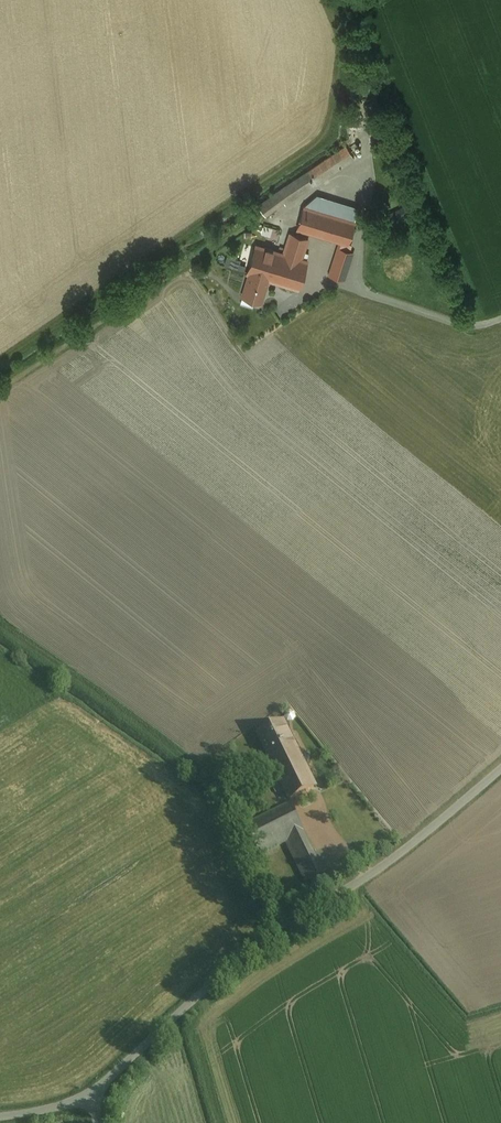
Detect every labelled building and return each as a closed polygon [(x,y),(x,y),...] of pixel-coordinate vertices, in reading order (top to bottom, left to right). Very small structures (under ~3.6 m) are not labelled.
[(308,172),(277,192),(258,207),(265,216),(284,203),(285,205),(319,182),(319,183),(354,159),(346,146),(308,171),(308,172)] [(359,208),(317,196),(304,207),(297,229),(348,244),(359,208)] [(406,206),(394,212),(397,219),(409,213),(406,206)] [(290,234),(284,255),(256,246),(248,273),(249,274),(242,297),(261,302),(268,280),(298,289),(307,261),(301,259),(307,239),(290,234)] [(353,253),(338,248),(330,275),(344,280),(353,253)] [(225,266),(248,272),(250,262),(228,256),(225,266)] [(285,720),(256,734),(290,802),(318,788),(285,720)] [(290,803),(247,824),(261,854),(286,842),(307,884),(325,875),(290,803)]
